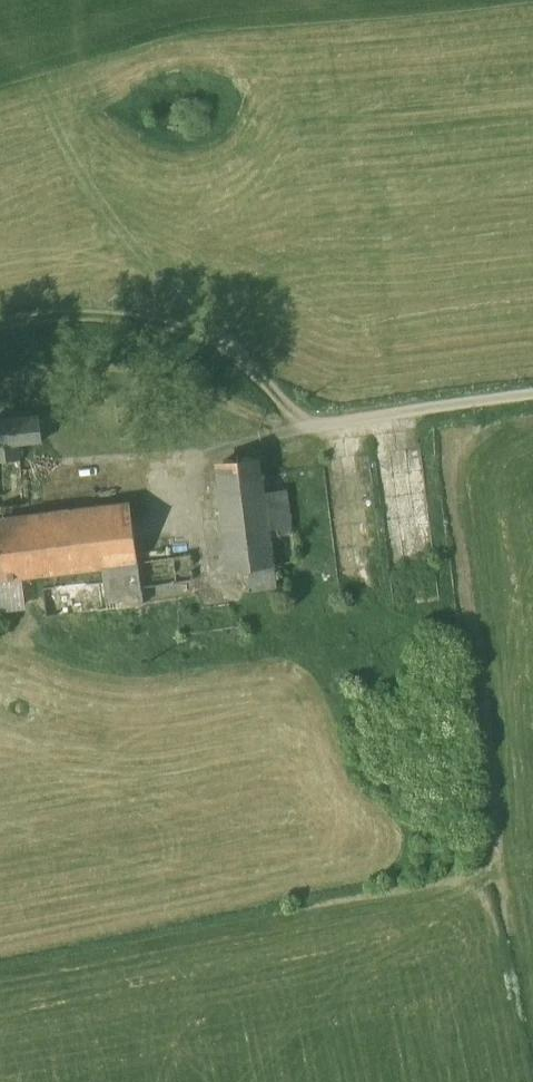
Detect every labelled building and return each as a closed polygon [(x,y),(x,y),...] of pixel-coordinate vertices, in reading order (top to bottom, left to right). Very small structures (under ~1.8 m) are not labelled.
[(0,417),(0,514),(14,512),(13,502),(24,502),(20,440),(43,437),(40,412),(0,417)] [(421,444),(374,451),(394,606),(441,600),(421,444)] [(370,451),(323,457),(340,590),(386,584),(370,451)] [(259,467),(259,463),(259,459),(256,456),(253,454),(250,453),(246,454),(243,456),(241,460),(240,463),(241,467),(243,470),(246,472),(250,473),(253,472),(257,470),(259,467)] [(238,469),(239,466),(238,462),(236,459),(233,457),(229,456),(225,457),(222,459),(220,462),(220,466),(220,470),(222,473),(226,475),(229,475),(233,475),(236,473),(238,469)] [(287,471),(264,474),(276,562),(298,559),(287,471)] [(264,474),(217,479),(229,568),(246,566),(276,562),(264,474)] [(103,564),(138,559),(138,558),(130,498),(14,512),(0,514),(0,576),(103,564)] [(138,559),(103,564),(105,577),(44,585),(47,612),(145,599),(145,598),(144,599),(142,583),(194,576),(191,551),(138,558),(138,559)] [(276,562),(246,566),(248,587),(278,583),(276,562)]
